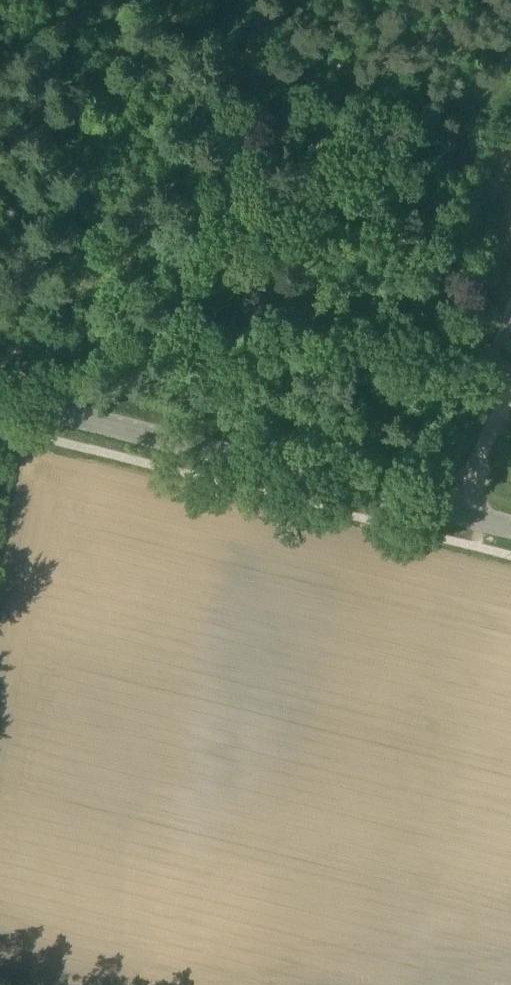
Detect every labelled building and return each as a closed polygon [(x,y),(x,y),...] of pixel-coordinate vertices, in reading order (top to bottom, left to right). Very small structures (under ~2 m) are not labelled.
[(477,337),(510,349),(510,260),(492,253),(464,332),(477,337)]
